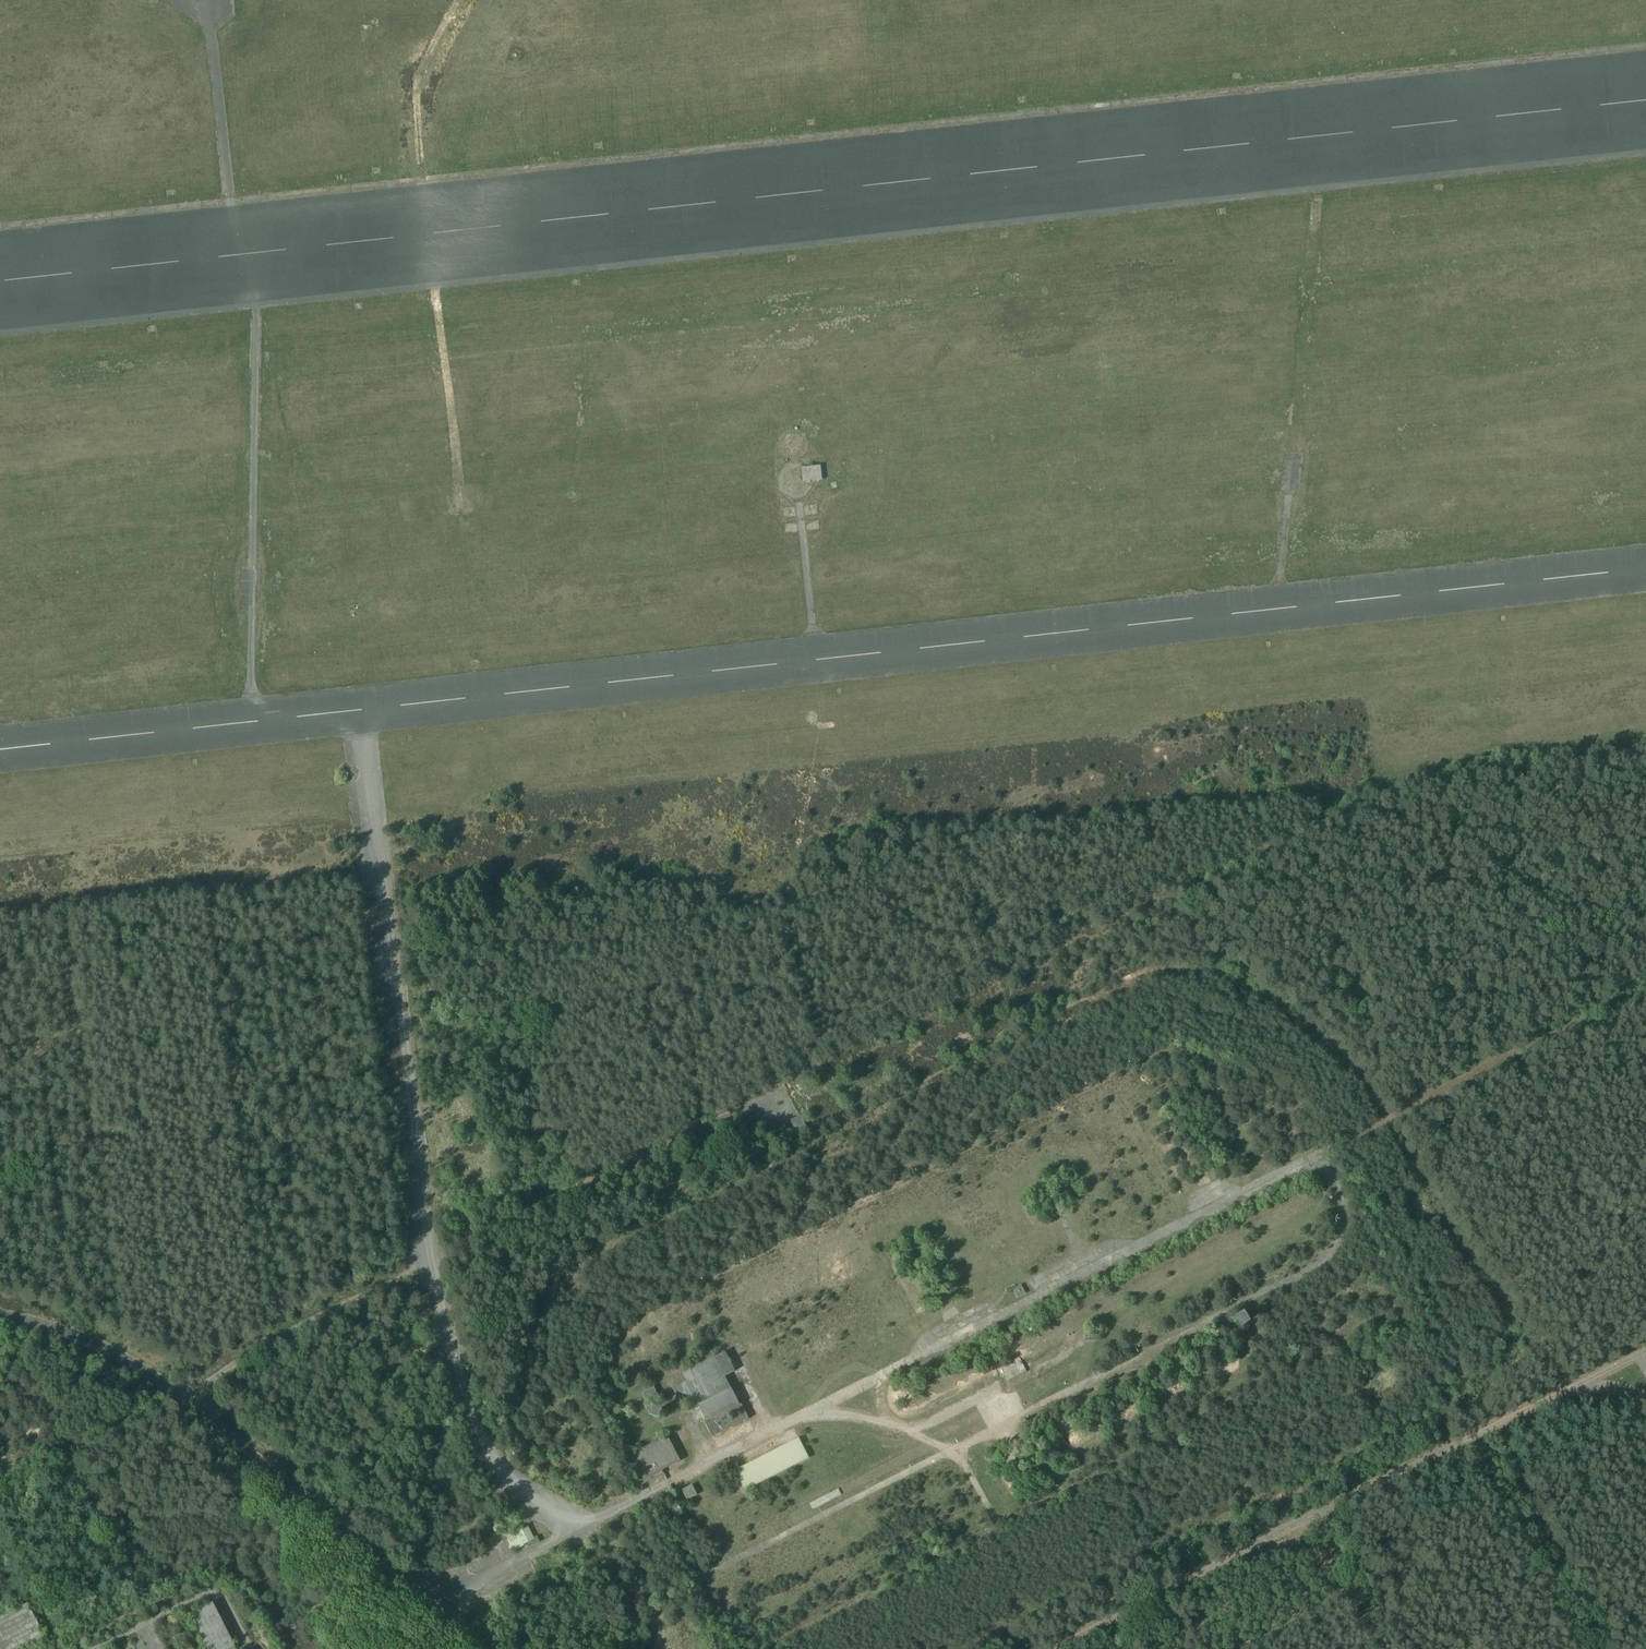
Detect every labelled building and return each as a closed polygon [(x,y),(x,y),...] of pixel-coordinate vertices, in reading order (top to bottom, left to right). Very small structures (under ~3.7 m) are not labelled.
[(821,466),(802,468),(803,481),(822,479),(821,466)] [(793,1122),(798,1132),(808,1127),(803,1117),(793,1122)] [(769,1132),(773,1141),(789,1133),(784,1124),(769,1132)] [(1238,1328),(1249,1322),(1243,1311),(1232,1316),(1238,1328)] [(691,1395),(719,1449),(755,1431),(728,1377),(738,1372),(728,1352),(716,1358),(712,1350),(697,1358),(700,1366),(681,1375),(685,1383),(677,1388),(682,1399),(691,1395)] [(1001,1365),(1008,1380),(1027,1372),(1020,1357),(1001,1365)] [(644,1393),(650,1404),(661,1399),(655,1388),(644,1393)] [(630,1457),(642,1481),(683,1461),(671,1437),(630,1457)] [(736,1472),(746,1492),(810,1459),(800,1439),(736,1472)] [(685,1491),(690,1501),(700,1497),(695,1487),(685,1491)] [(820,1504),(841,1494),(839,1489),(818,1500),(820,1504)] [(44,1635),(27,1601),(0,1615),(0,1648),(17,1648),(44,1635)] [(206,1648),(228,1648),(237,1644),(216,1601),(189,1615),(206,1648)]
